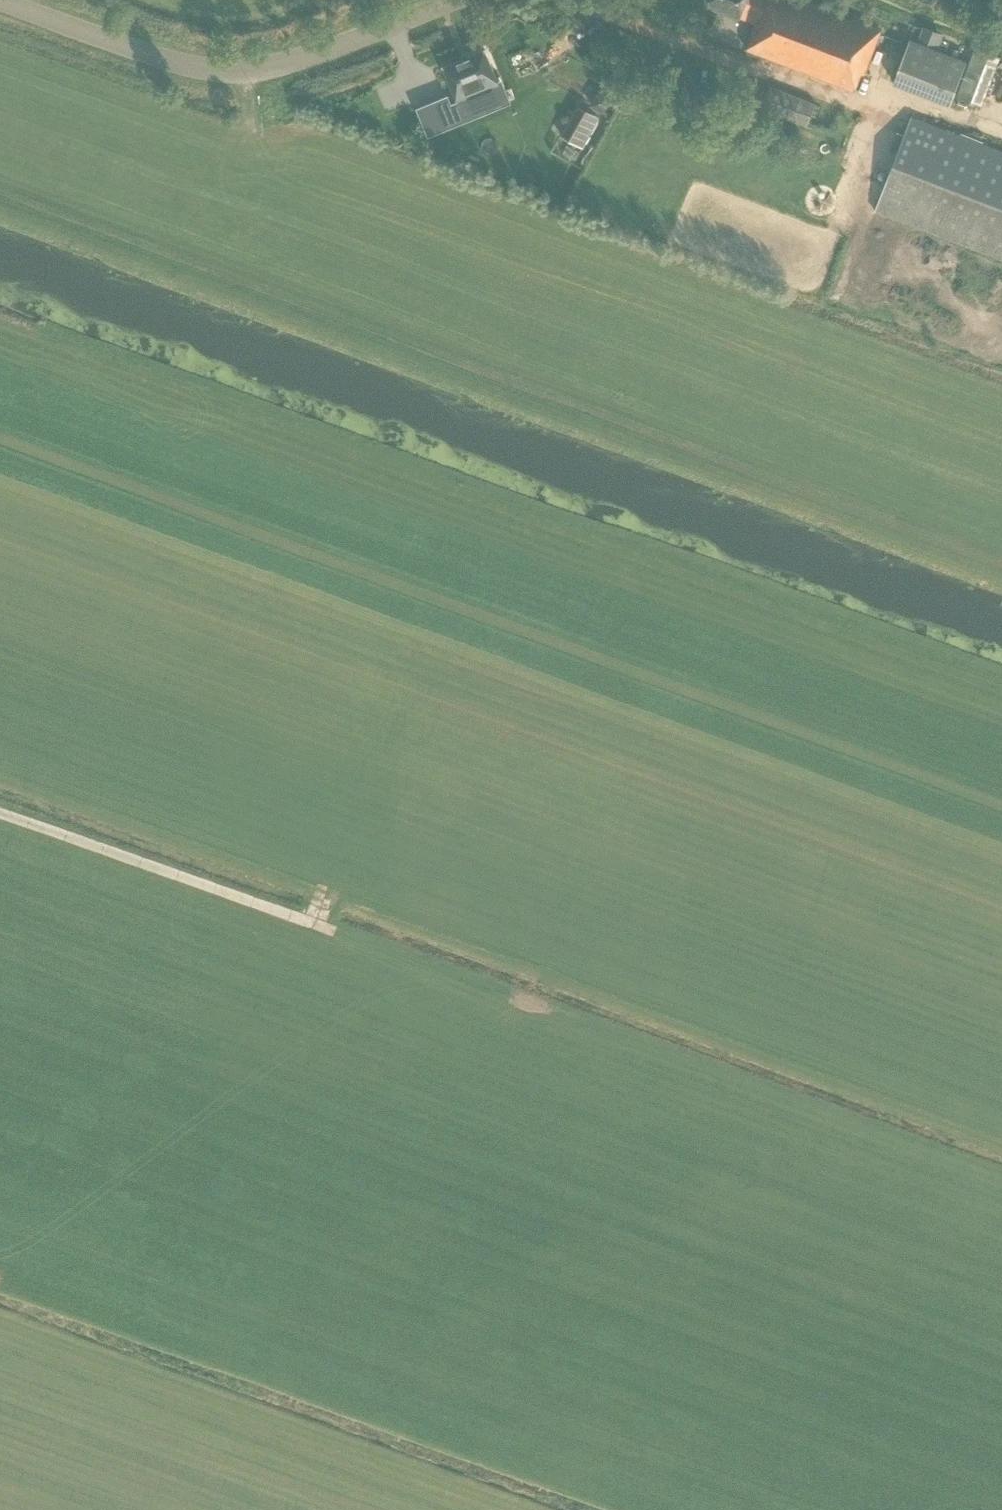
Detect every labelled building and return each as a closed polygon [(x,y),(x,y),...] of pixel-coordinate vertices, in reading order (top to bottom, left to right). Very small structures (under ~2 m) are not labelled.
[(881,30),(804,0),(711,0),(709,5),(739,17),(740,16),(756,23),(746,48),(855,90),(861,73),(864,75),(881,30)] [(937,49),(943,34),(922,26),(917,41),(937,49)] [(545,40),(550,56),(568,51),(563,34),(545,40)] [(993,99),(1001,61),(1001,46),(978,41),(966,92),(993,99)] [(965,65),(955,61),(906,43),(893,79),(951,101),(965,65)] [(459,103),(500,87),(485,49),(444,66),(459,103)] [(510,58),(520,80),(539,71),(530,49),(510,58)] [(810,126),(818,103),(773,86),(765,109),(810,126)] [(596,92),(589,106),(602,113),(609,99),(596,92)] [(597,122),(574,110),(560,135),(583,148),(597,122)] [(912,117),(876,211),(1001,259),(1001,151),(912,117)]
